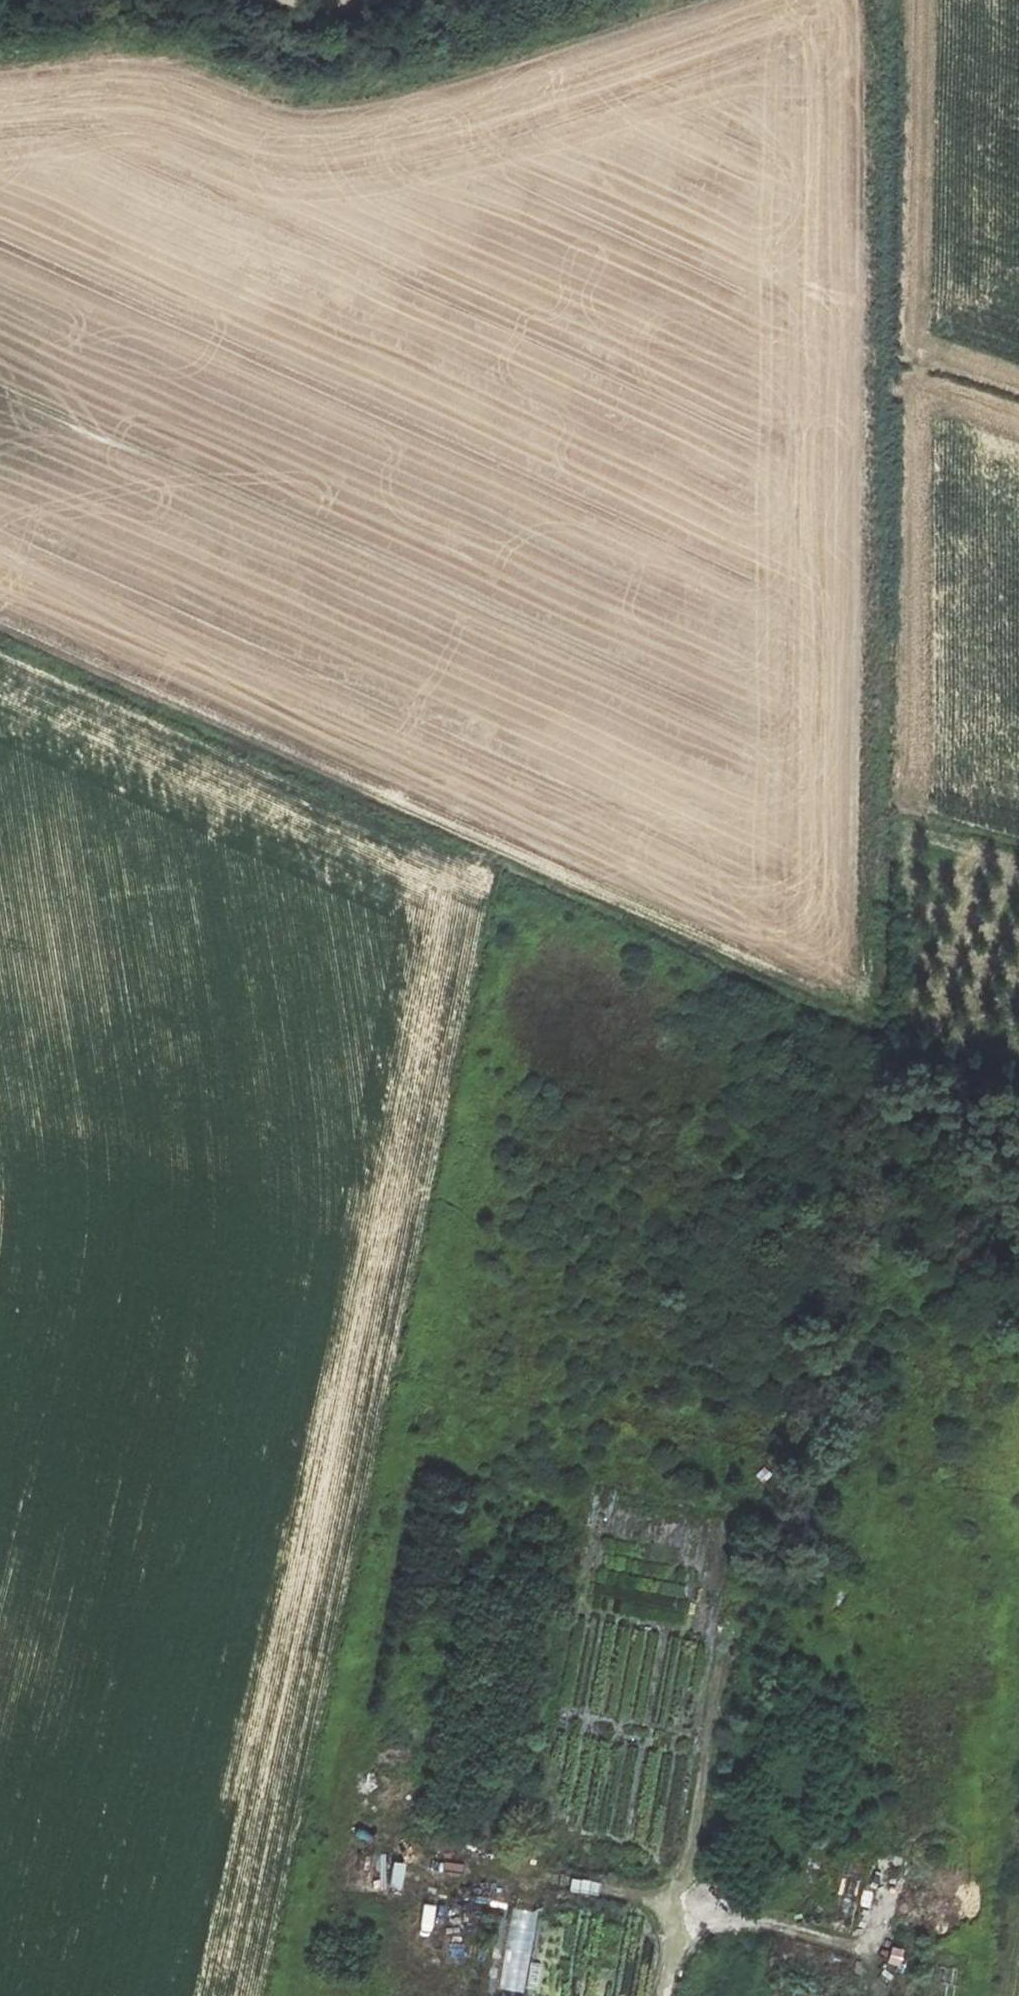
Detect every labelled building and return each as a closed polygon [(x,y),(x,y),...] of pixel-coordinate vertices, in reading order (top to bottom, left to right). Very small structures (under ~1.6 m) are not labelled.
[(364,1869),(376,1868),(377,1888),(386,1888),(384,1856),(363,1857),(364,1869)] [(849,1929),(864,1866),(845,1861),(829,1924),(849,1929)] [(420,1904),(421,1931),(435,1931),(435,1904),(420,1904)] [(512,1909),(499,1988),(525,1992),(538,1913),(512,1909)]
